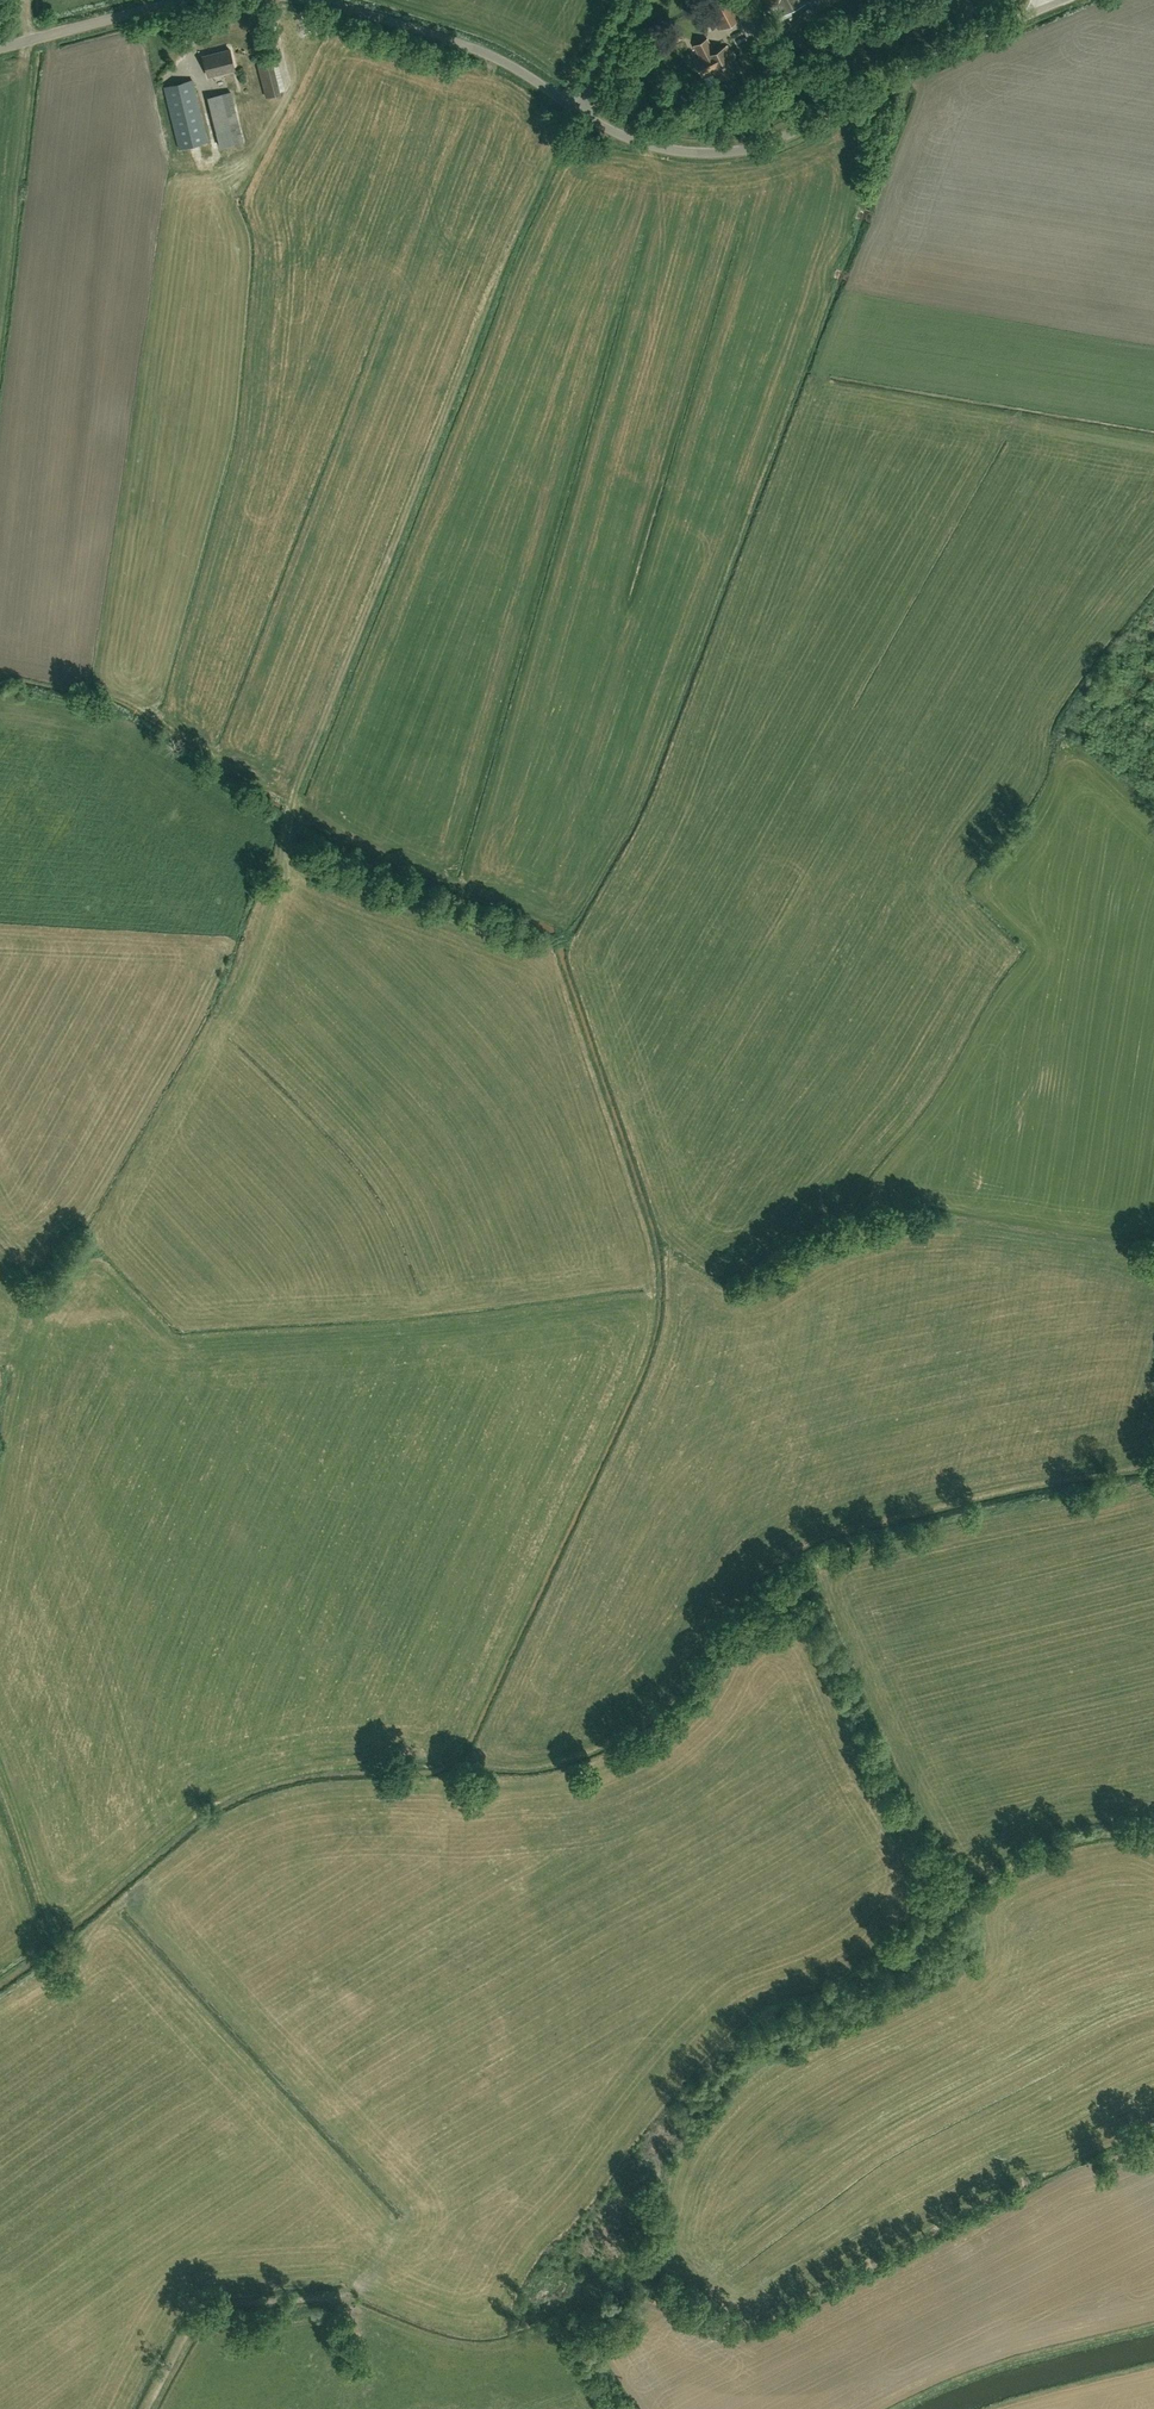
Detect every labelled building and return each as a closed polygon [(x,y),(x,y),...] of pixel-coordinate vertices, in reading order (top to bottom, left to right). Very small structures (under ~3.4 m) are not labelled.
[(746,15),(738,0),(709,0),(706,1),(720,29),(746,15)] [(807,0),(757,0),(764,14),(774,9),(777,15),(807,0)] [(668,32),(673,45),(685,40),(680,27),(668,32)] [(694,45),(701,59),(699,61),(705,72),(713,68),(719,79),(739,68),(734,58),(732,59),(730,54),(731,53),(727,45),(714,52),(707,39),(694,45)] [(208,75),(234,69),(230,49),(218,52),(218,53),(203,57),(208,75)] [(266,97),(280,93),(271,60),(258,63),(266,97)] [(192,79),(164,86),(180,148),(207,141),(192,79)] [(220,147),(242,142),(230,91),(208,97),(220,147)] [(103,1272),(107,1261),(100,1258),(96,1269),(103,1272)] [(136,2198),(127,2205),(130,2209),(139,2203),(136,2198)] [(657,2290),(652,2300),(670,2309),(675,2298),(657,2290)]
